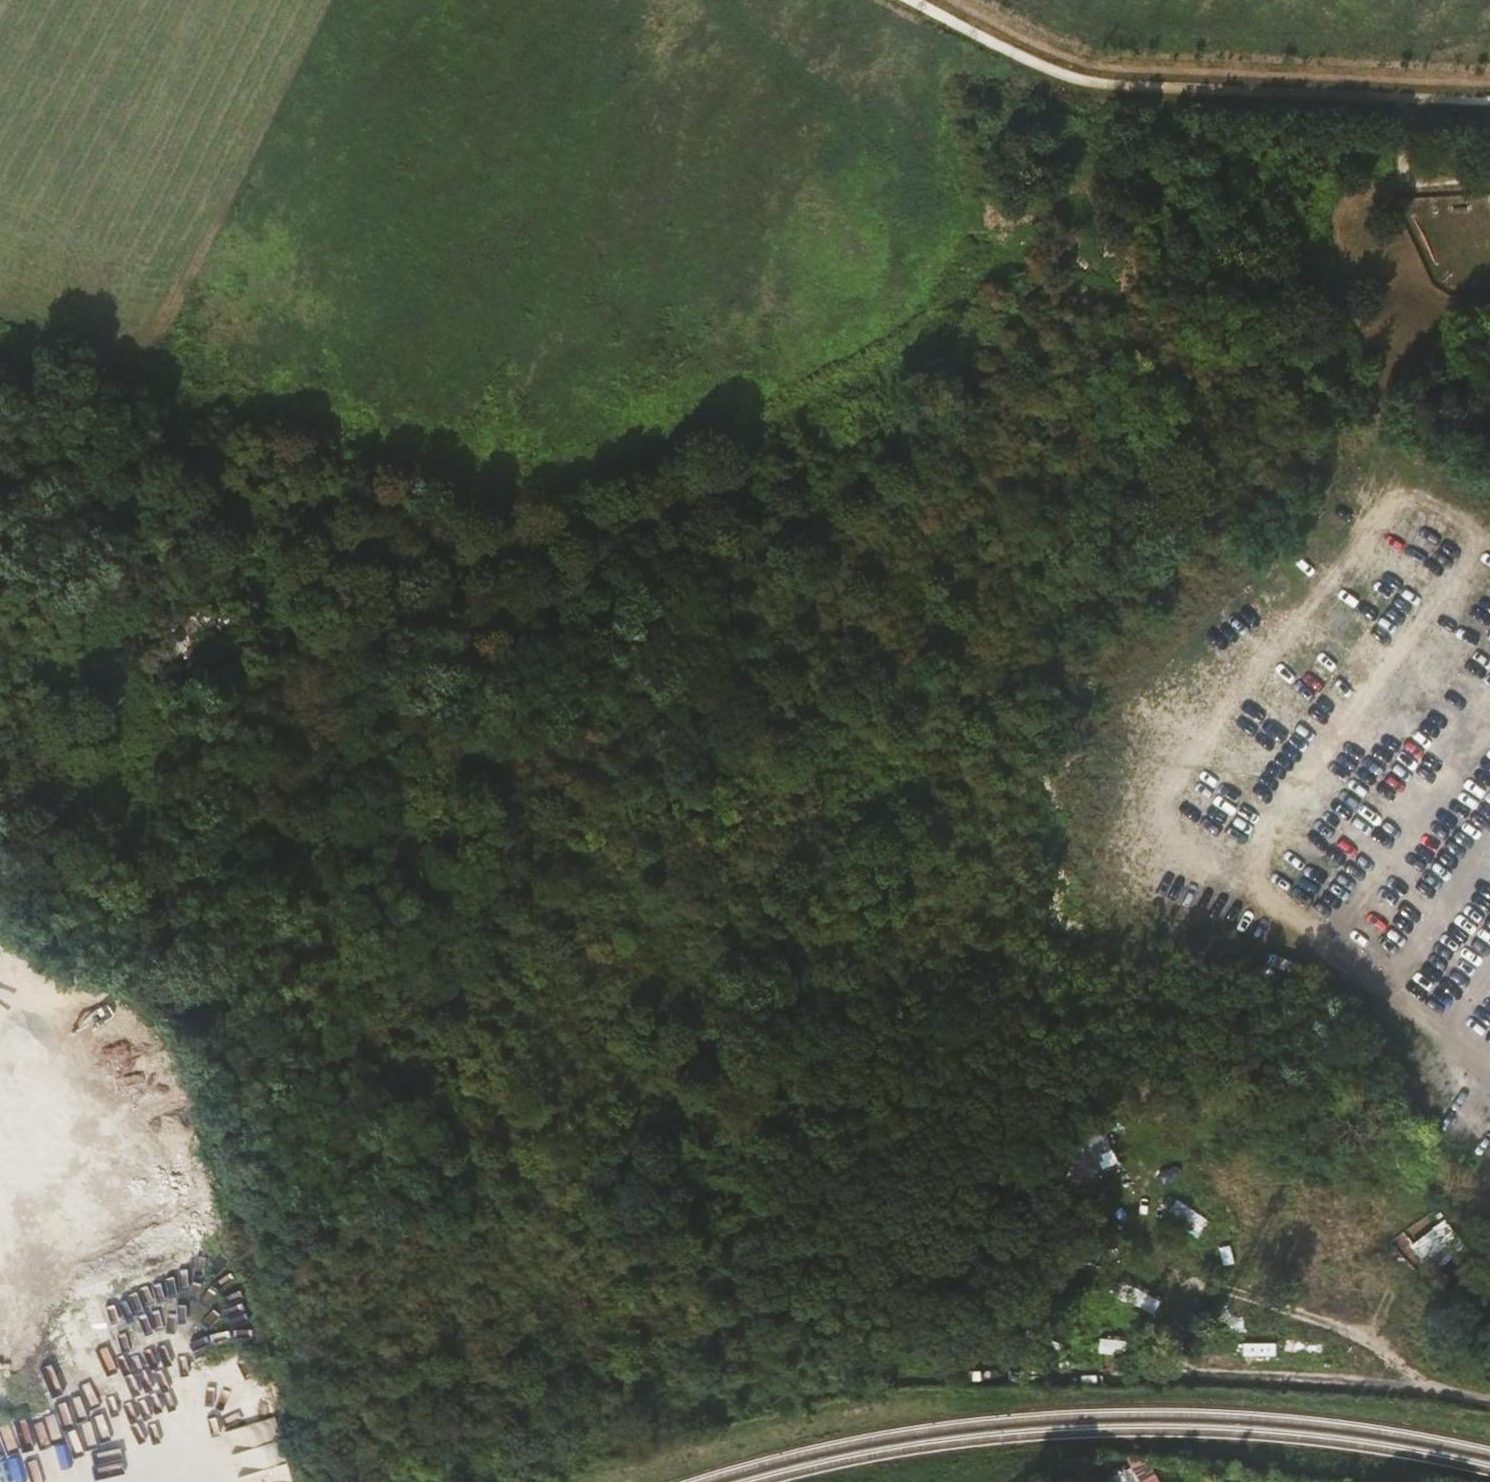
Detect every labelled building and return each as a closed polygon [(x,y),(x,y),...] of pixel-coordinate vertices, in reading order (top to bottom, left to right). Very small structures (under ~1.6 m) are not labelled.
[(1112,239),(1070,251),(1078,279),(1120,267),(1112,239)] [(228,1427),(241,1481),(291,1481),(274,1416),(228,1427)]
